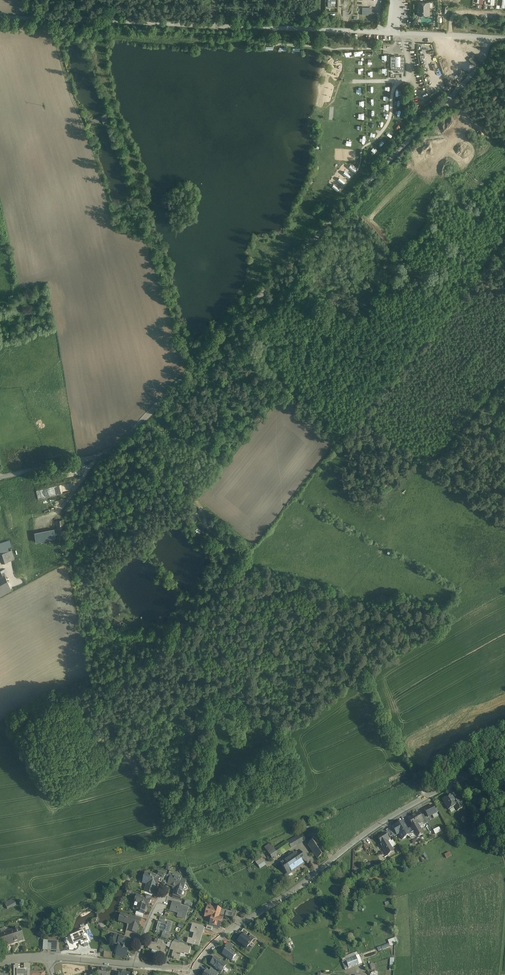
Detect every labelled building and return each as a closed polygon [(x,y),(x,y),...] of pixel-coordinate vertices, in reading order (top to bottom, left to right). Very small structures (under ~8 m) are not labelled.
[(429,1),(417,2),(417,14),(429,14),(429,1)] [(404,56),(391,56),(391,70),(404,70),(404,56)] [(55,530),(55,528),(35,530),(36,540),(65,536),(63,519),(56,519),(57,529),(55,530)] [(7,547),(11,546),(10,540),(0,543),(0,549),(7,547)] [(8,550),(4,551),(7,561),(13,559),(11,550),(8,550)] [(0,577),(0,588),(9,584),(5,575),(3,576),(0,577)] [(0,588),(0,594),(11,589),(9,584),(0,588)] [(451,795),(443,800),(446,806),(446,807),(446,808),(447,808),(448,809),(449,810),(449,809),(450,809),(451,809),(452,809),(452,808),(453,807),(455,806),(457,805),(456,803),(451,795)] [(459,801),(456,803),(457,805),(455,806),(457,811),(463,807),(459,801)] [(433,805),(424,810),(428,817),(436,813),(433,805)] [(419,813),(408,819),(413,828),(414,829),(415,829),(418,833),(414,835),(416,837),(422,833),(417,825),(423,822),(424,821),(421,817),(419,813)] [(394,828),(393,828),(396,834),(397,835),(399,834),(402,839),(410,835),(403,822),(394,828)] [(389,840),(385,833),(378,838),(382,845),(388,841),(389,840)] [(299,834),(290,840),(294,847),(303,841),(299,834)] [(263,847),(271,860),(279,855),(279,856),(291,849),(286,841),(276,847),(274,844),(271,846),(270,843),(263,847)] [(325,853),(313,841),(305,849),(317,861),(325,853)] [(394,852),(388,841),(382,845),(384,848),(383,848),(387,856),(394,852)] [(298,850),(280,863),(279,863),(288,876),(306,863),(298,850)] [(265,865),(259,855),(257,856),(255,858),(256,859),(254,860),(259,869),(264,866),(265,865)] [(164,879),(146,874),(144,882),(148,883),(146,892),(153,894),(154,894),(158,882),(166,884),(168,877),(165,876),(164,879)] [(185,881),(171,877),(171,878),(168,877),(166,884),(175,887),(175,886),(177,887),(176,891),(175,891),(174,894),(181,896),(185,881)] [(19,896),(13,899),(16,904),(22,901),(19,896)] [(145,898),(137,896),(135,903),(133,910),(134,910),(137,911),(136,912),(137,912),(144,914),(146,907),(148,908),(149,903),(148,903),(149,899),(145,898)] [(13,899),(4,904),(7,909),(16,904),(13,899)] [(181,904),(173,902),(170,911),(177,913),(177,911),(179,912),(178,917),(185,919),(188,908),(184,907),(183,908),(180,907),(181,904)] [(220,911),(215,910),(215,908),(208,906),(205,917),(211,919),(210,923),(214,925),(219,926),(220,926),(222,921),(218,920),(220,911)] [(140,920),(133,918),(132,919),(129,918),(130,917),(121,914),(119,921),(127,924),(128,922),(131,923),(130,928),(127,927),(126,931),(135,933),(136,934),(136,933),(138,923),(139,924),(140,920)] [(167,925),(159,922),(156,930),(165,932),(163,938),(168,940),(170,933),(169,933),(172,923),(168,922),(167,925)] [(204,928),(192,924),(190,932),(194,933),(192,940),(188,938),(187,943),(199,947),(204,928)] [(94,927),(86,930),(86,931),(84,932),(83,931),(74,935),(78,944),(90,939),(90,940),(98,937),(94,927)] [(0,934),(0,948),(23,940),(19,928),(6,932),(1,934),(0,934)] [(74,935),(65,939),(66,940),(65,941),(65,942),(65,943),(66,943),(67,943),(69,949),(71,950),(73,949),(74,949),(76,948),(77,948),(76,945),(78,944),(74,935)] [(248,938),(243,935),(237,942),(250,950),(258,939),(254,936),(252,939),(249,937),(248,938)] [(126,939),(116,936),(114,943),(120,945),(118,953),(126,956),(127,952),(129,947),(128,947),(130,943),(131,939),(127,938),(126,939)] [(377,949),(378,951),(382,950),(390,947),(390,946),(398,943),(396,938),(388,941),(389,944),(377,949)] [(57,942),(48,941),(48,944),(51,944),(51,951),(51,949),(56,949),(57,942)] [(163,944),(158,943),(157,944),(150,942),(148,949),(158,952),(157,956),(163,957),(166,945),(163,944)] [(191,948),(173,942),(172,944),(170,950),(171,948),(174,949),(172,957),(178,959),(180,955),(180,956),(180,955),(181,951),(185,952),(184,954),(189,955),(191,948)] [(236,954),(227,948),(223,954),(232,961),(236,954)] [(359,955),(346,960),(349,968),(362,963),(359,955)] [(219,961),(215,958),(211,963),(215,965),(214,966),(214,967),(217,969),(218,969),(222,972),(225,967),(227,965),(224,963),(223,962),(222,963),(219,961)] [(233,966),(226,961),(224,963),(227,965),(225,967),(230,970),(233,966)] [(13,966),(13,974),(30,974),(30,964),(23,964),(24,969),(18,969),(18,965),(14,965),(15,966),(13,966)]
